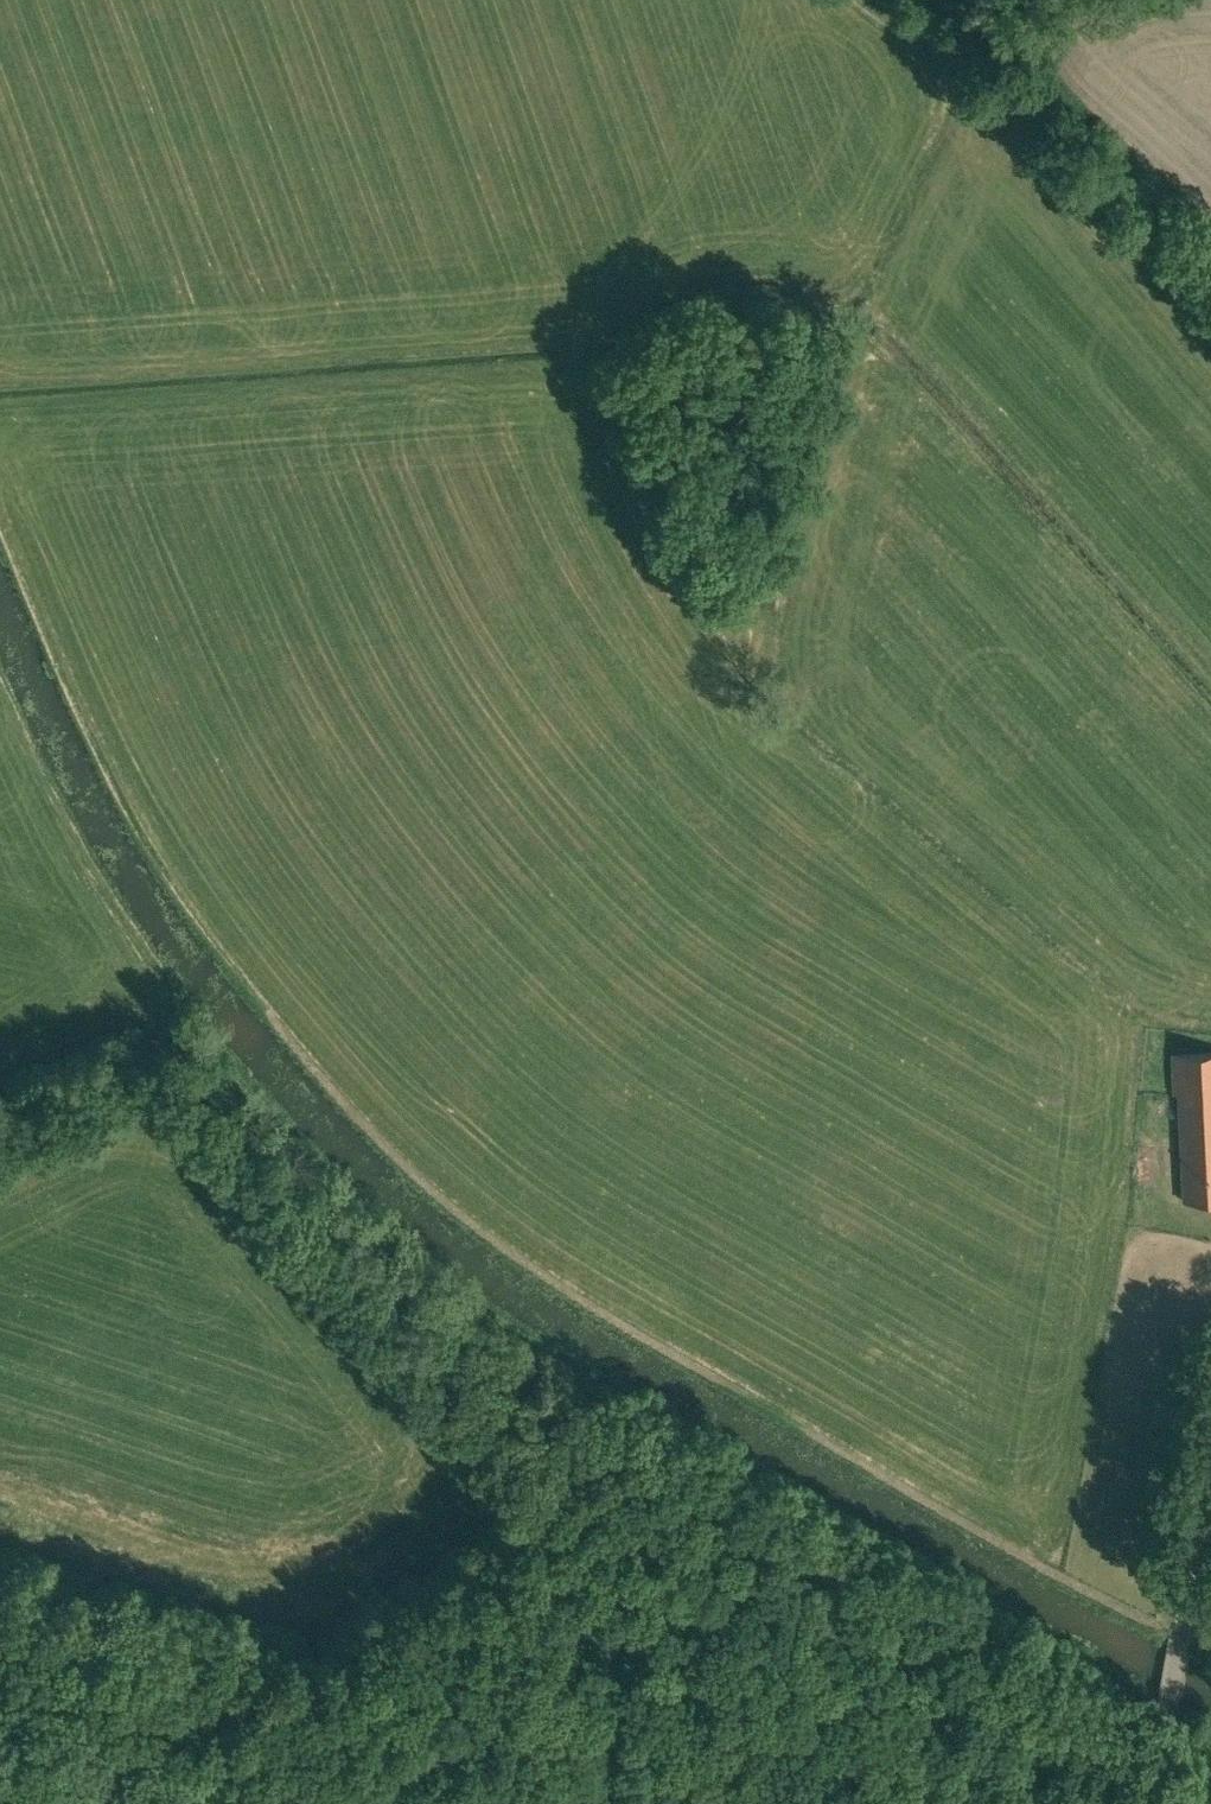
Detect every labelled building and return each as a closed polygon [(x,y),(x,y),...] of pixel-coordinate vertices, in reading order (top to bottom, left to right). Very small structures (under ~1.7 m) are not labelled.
[(1174,1054),(1176,1092),(1180,1092),(1186,1200),(1210,1199),(1210,1052),(1174,1054)]
